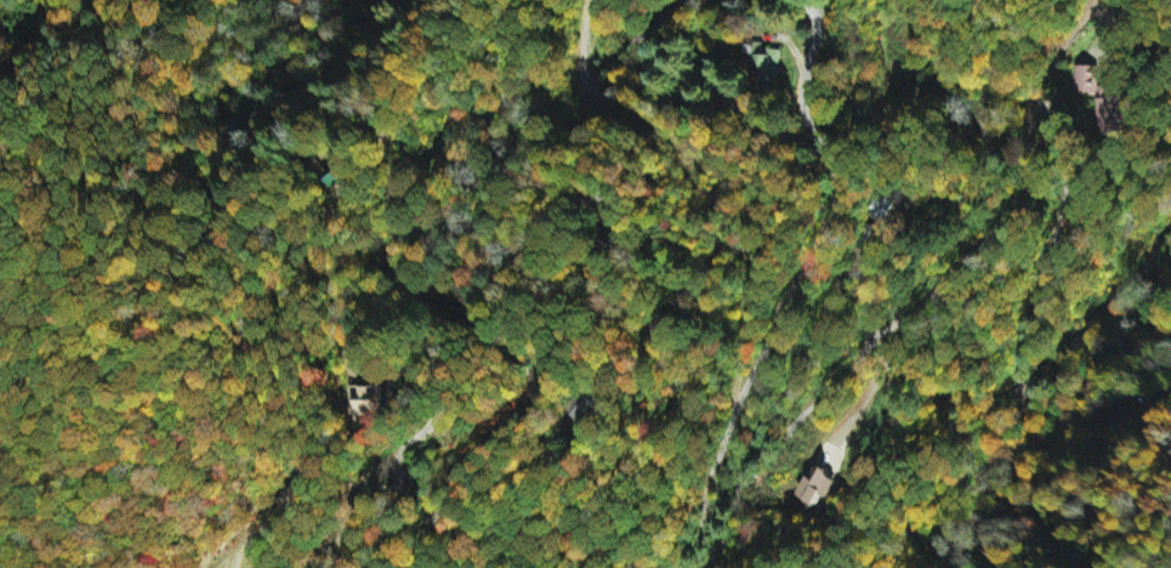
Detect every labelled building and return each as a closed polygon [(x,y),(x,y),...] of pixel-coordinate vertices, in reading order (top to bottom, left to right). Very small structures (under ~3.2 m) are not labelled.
[(780,82),(781,50),(763,50),(764,44),(745,44),(745,56),(753,56),(752,81),(780,82)] [(1075,96),(1098,95),(1100,128),(1122,127),(1121,88),(1099,88),(1098,66),(1074,67),(1075,96)] [(353,413),(389,411),(388,386),(352,388),(353,413)] [(821,468),(813,479),(807,475),(795,494),(821,511),(840,481),(821,468)]
